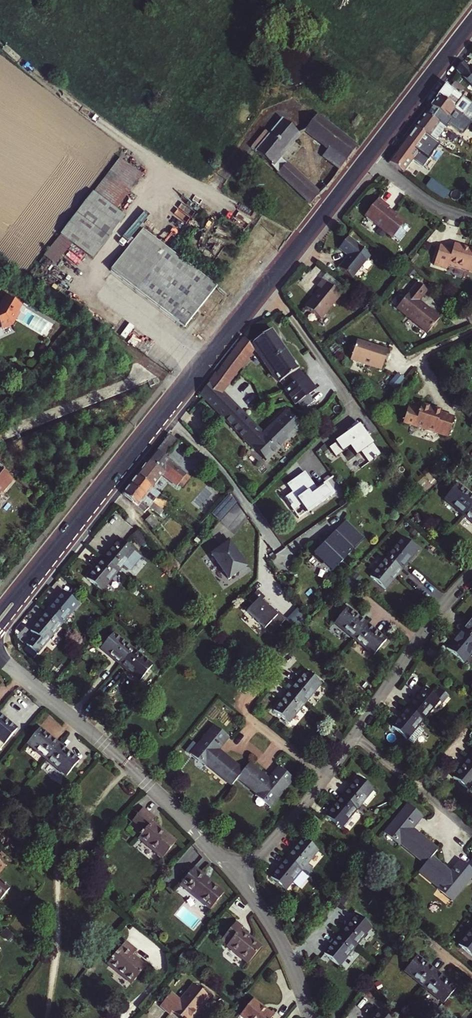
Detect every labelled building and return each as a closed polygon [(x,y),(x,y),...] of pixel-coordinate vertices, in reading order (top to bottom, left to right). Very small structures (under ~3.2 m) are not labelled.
[(471,87),(471,68),(469,64),(466,67),(464,64),(456,71),(471,87)] [(456,79),(451,88),(462,94),(467,85),(456,79)] [(471,123),(471,105),(446,85),(437,97),(462,115),(471,123)] [(457,123),(462,115),(437,97),(430,107),(454,125),(453,127),(463,135),(467,130),(457,123)] [(449,142),(455,134),(425,113),(414,128),(439,146),(444,149),(449,142)] [(355,148),(316,116),(305,129),(328,148),(322,156),(338,170),(355,148)] [(268,162),(276,171),(310,203),(317,194),(310,188),(309,184),(290,166),(280,165),(275,160),(299,133),(282,119),(269,134),(264,130),(250,146),(268,162)] [(404,141),(417,152),(428,160),(439,146),(414,128),(404,141)] [(403,172),(417,152),(404,141),(389,162),(403,172)] [(444,149),(450,152),(455,145),(449,142),(444,149)] [(455,145),(450,152),(452,153),(471,162),(471,154),(455,145)] [(119,158),(93,192),(115,210),(141,176),(119,158)] [(439,197),(445,200),(451,192),(432,180),(426,188),(439,197)] [(59,234),(71,243),(92,259),(124,216),(115,210),(93,192),(92,192),(59,234)] [(388,208),(389,206),(379,198),(365,215),(392,236),(404,221),(393,212),(388,208)] [(223,275),(247,232),(193,202),(169,246),(223,275)] [(154,260),(161,253),(136,233),(129,240),(154,260)] [(59,234),(37,263),(49,272),(71,243),(59,234)] [(351,278),(369,257),(357,246),(358,245),(348,237),(339,248),(348,256),(338,267),(351,278)] [(122,300),(154,260),(129,240),(97,279),(122,300)] [(454,243),(453,249),(440,245),(434,264),(447,269),(448,264),(471,272),(471,248),(454,243)] [(182,328),(215,286),(165,248),(133,290),(182,328)] [(341,295),(323,280),(318,286),(320,288),(305,306),(321,319),(341,295)] [(417,282),(396,307),(427,332),(440,316),(419,299),(427,290),(417,282)] [(10,300),(5,297),(0,306),(0,312),(10,300)] [(2,330),(2,329),(10,325),(12,326),(17,318),(15,317),(18,312),(22,306),(10,300),(0,312),(0,331),(2,330)] [(253,342),(280,381),(281,381),(286,388),(285,389),(297,405),(315,392),(299,368),(300,367),(273,328),(253,342)] [(251,447),(265,460),(300,427),(301,426),(298,423),(286,412),(262,435),(222,395),(219,392),(220,391),(225,385),(253,348),(250,344),(249,345),(243,337),(200,394),(249,446),(251,447)] [(381,367),(386,349),(355,339),(350,358),(381,367)] [(253,348),(255,352),(277,384),(280,381),(253,342),(250,344),(253,348)] [(253,348),(225,385),(220,391),(219,392),(222,395),(255,352),(253,348)] [(402,424),(448,439),(454,420),(440,416),(438,421),(430,418),(433,410),(420,406),(418,411),(417,414),(406,411),(402,424)] [(438,421),(440,416),(441,410),(434,408),(433,410),(430,418),(438,421)] [(361,452),(369,463),(373,460),(376,458),(380,454),(356,422),(350,427),(352,429),(334,443),(335,444),(328,449),(335,457),(349,447),(356,456),(361,452)] [(168,466),(171,463),(164,457),(161,461),(168,466)] [(172,478),(184,473),(171,463),(168,466),(161,461),(157,466),(149,460),(136,475),(152,488),(162,475),(170,481),(172,478)] [(3,491),(8,484),(7,483),(10,479),(0,470),(0,492),(3,491)] [(304,473),(287,486),(292,494),(284,500),(293,512),(301,506),(307,514),(335,494),(326,482),(316,490),(304,473)] [(136,475),(129,484),(152,502),(159,493),(152,488),(136,475)] [(152,502),(129,484),(122,494),(135,504),(144,512),(152,502)] [(471,507),(471,496),(458,484),(446,498),(466,515),(471,507)] [(160,514),(163,510),(153,502),(150,507),(160,514)] [(154,528),(159,523),(151,515),(147,518),(146,519),(154,528)] [(316,554),(334,571),(363,540),(346,523),(316,554)] [(140,544),(146,539),(137,528),(131,533),(140,544)] [(213,550),(230,575),(240,568),(242,571),(250,565),(230,537),(213,550)] [(388,557),(403,569),(419,550),(404,537),(388,557)] [(130,570),(141,556),(119,539),(104,558),(119,570),(123,565),(130,570)] [(372,576),(387,589),(403,569),(388,557),(372,576)] [(87,578),(101,591),(119,570),(104,558),(87,578)] [(266,598),(258,590),(243,605),(271,632),(286,617),(278,610),(276,612),(264,600),(266,598)] [(48,610),(63,623),(79,603),(64,591),(48,610)] [(356,638),(369,624),(349,607),(337,622),(356,638)] [(28,644),(38,653),(63,623),(48,610),(32,630),(37,635),(35,638),(34,637),(28,644)] [(471,638),(471,617),(467,622),(464,619),(458,626),(471,638)] [(375,654),(387,639),(369,624),(356,638),(375,654)] [(471,653),(471,638),(458,626),(453,632),(457,636),(448,647),(465,662),(471,653)] [(121,663),(134,648),(115,632),(102,648),(121,663)] [(141,680),(153,665),(134,648),(121,663),(141,680)] [(291,691),(305,702),(321,682),(307,670),(291,691)] [(409,705),(423,717),(439,698),(443,701),(448,694),(439,686),(433,692),(425,685),(409,705)] [(275,710),(289,721),(305,702),(291,691),(275,710)] [(423,729),(417,724),(423,717),(409,705),(392,724),(412,742),(423,729)] [(5,744),(17,730),(0,716),(0,740),(5,744)] [(239,777),(245,769),(220,748),(230,736),(215,724),(192,752),(207,763),(233,784),(239,777)] [(48,758),(60,744),(41,728),(32,739),(33,747),(48,758)] [(48,758),(68,774),(80,760),(60,744),(48,758)] [(205,766),(207,763),(192,752),(190,754),(205,766)] [(468,787),(471,783),(471,757),(470,755),(454,775),(468,787)] [(258,793),(272,805),(295,778),(280,766),(270,778),(251,762),(245,769),(239,777),(258,793)] [(344,796),(358,808),(375,789),(360,777),(344,796)] [(271,807),(272,805),(258,793),(256,795),(271,807)] [(355,817),(352,815),(358,808),(344,796),(328,816),(342,828),(346,824),(348,825),(355,817)] [(433,856),(439,849),(413,827),(423,815),(409,803),(386,830),(401,842),(427,863),(433,856)] [(159,858),(173,841),(149,821),(152,818),(139,808),(129,820),(142,830),(135,838),(159,858)] [(399,844),(401,842),(386,830),(385,832),(399,844)] [(314,867),(308,862),(318,849),(304,837),(288,856),(302,868),(308,874),(314,867)] [(272,876),(286,888),(302,868),(288,856),(272,876)] [(454,898),(471,877),(471,868),(469,865),(463,859),(452,871),(433,856),(427,863),(421,871),(440,886),(454,898)] [(207,909),(221,892),(191,867),(177,884),(207,909)] [(1,900),(10,889),(0,880),(0,899),(1,900)] [(453,900),(454,898),(440,886),(438,888),(453,900)] [(342,933),(356,945),(372,925),(358,914),(342,933)] [(250,963),(264,947),(242,928),(245,925),(238,920),(224,937),(230,943),(228,945),(250,963)] [(471,954),(471,931),(461,944),(471,954)] [(325,952),(340,964),(356,945),(342,933),(325,952)] [(133,984),(147,966),(135,955),(139,950),(128,941),(109,964),(133,984)] [(405,970),(425,986),(438,971),(418,954),(405,970)] [(445,1002),(457,987),(438,971),(425,986),(445,1002)] [(180,1017),(189,1017),(206,997),(191,985),(179,1000),(169,992),(159,1005),(169,1013),(171,1011),(180,1017)] [(270,1015),(251,999),(237,1014),(242,1017),(268,1017),(270,1015)]
